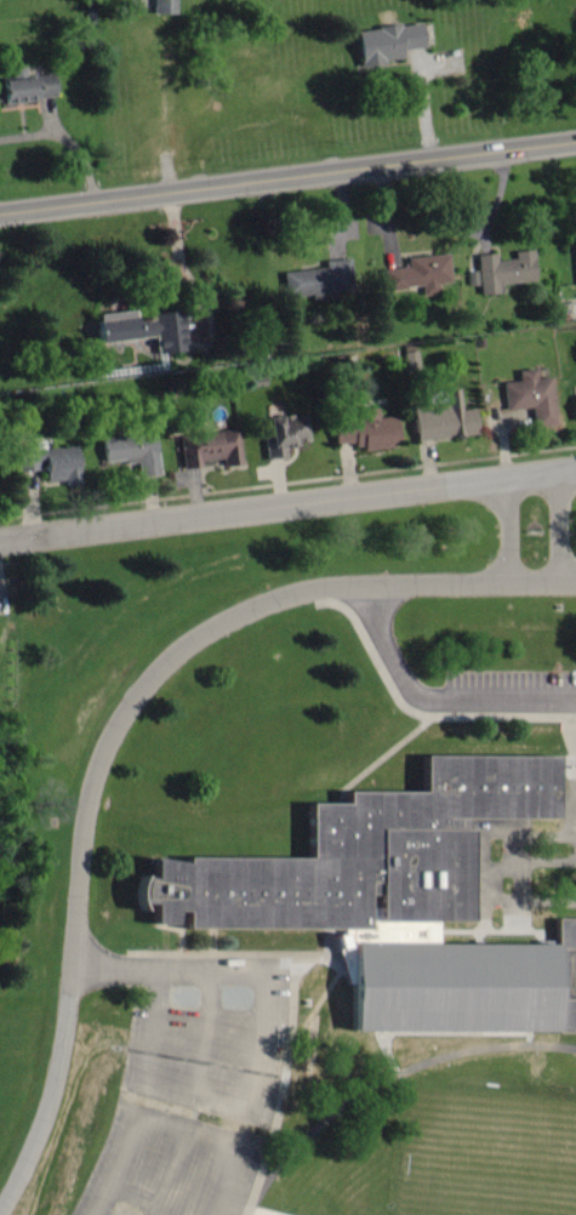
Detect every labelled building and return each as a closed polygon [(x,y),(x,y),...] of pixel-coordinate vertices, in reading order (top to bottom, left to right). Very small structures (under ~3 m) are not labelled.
[(175,15),(175,0),(152,0),(152,15),(175,15)] [(418,24),(354,28),(356,64),(400,62),(399,49),(419,48),(418,24)] [(51,75),(0,80),(0,101),(53,96),(51,75)] [(533,282),(532,249),(513,250),(513,259),(495,260),(495,253),(477,253),(479,295),(500,294),(499,283),(533,282)] [(381,268),(382,288),(420,285),(420,294),(432,294),(432,284),(448,283),(446,254),(405,256),(405,267),(381,268)] [(282,271),(284,300),(334,296),(333,289),(350,287),(347,258),(322,260),(322,268),(282,271)] [(95,343),(153,336),(155,353),(181,350),(176,312),(129,318),(128,310),(91,315),(95,343)] [(552,424),(549,377),(533,378),(533,369),(515,370),(516,381),(501,382),(503,411),(529,410),(530,425),(552,424)] [(413,440),(475,435),(472,409),(459,410),(458,389),(426,392),(427,405),(411,406),(413,440)] [(394,416),(376,418),(376,408),(355,410),(355,419),(330,421),(332,448),(396,444),(394,416)] [(307,442),(303,412),(261,418),(267,459),(283,457),(282,445),(307,442)] [(240,464),(235,428),(177,435),(181,468),(200,466),(199,460),(220,458),(221,466),(240,464)] [(98,435),(99,461),(133,460),(133,475),(154,474),(153,433),(98,435)] [(13,471),(40,469),(41,483),(77,482),(75,446),(11,449),(13,471)] [(548,763),(421,761),(421,794),(344,794),(342,805),(307,806),(308,862),(181,866),(149,861),(153,925),(172,925),(172,918),(181,918),(181,929),(360,930),(360,895),(377,895),(377,922),(467,923),(467,817),(548,818),(548,763)] [(554,920),(553,1033),(575,1033),(575,920),(554,920)]
